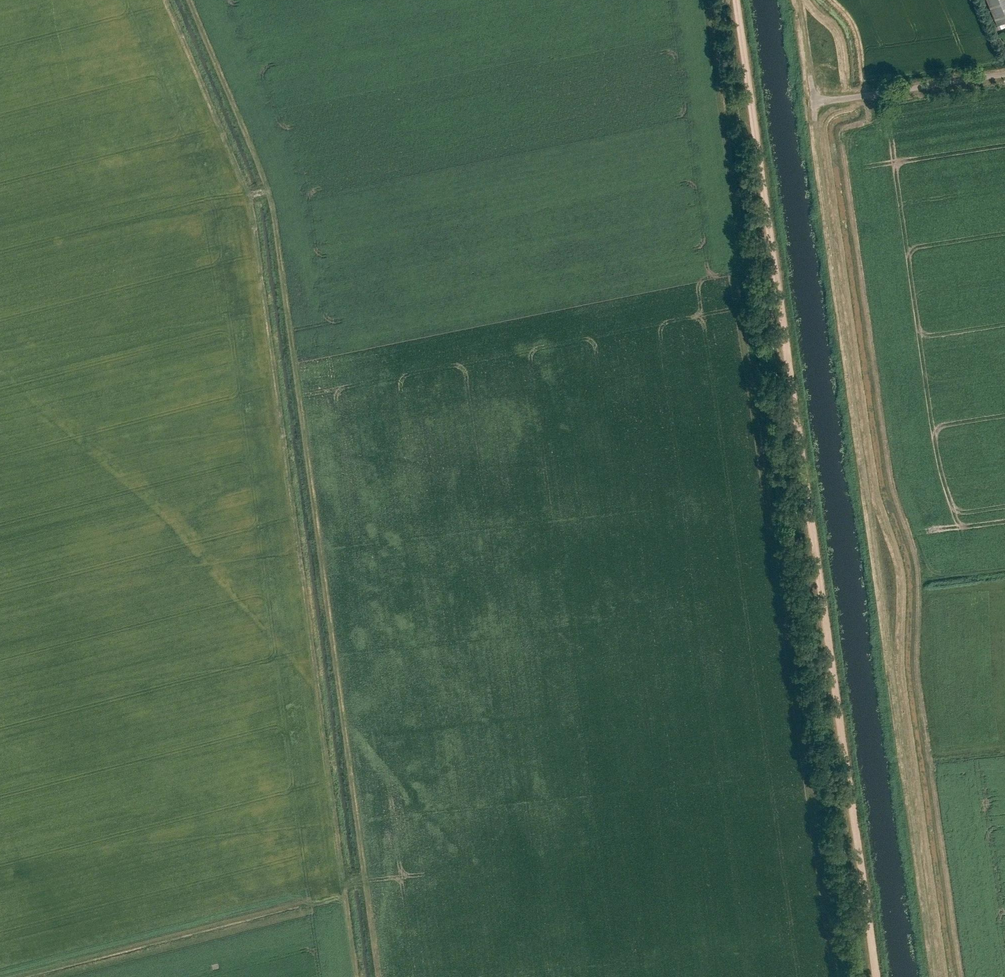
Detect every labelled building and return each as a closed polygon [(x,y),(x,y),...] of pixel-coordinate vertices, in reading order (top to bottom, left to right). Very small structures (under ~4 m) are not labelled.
[(999,23),(1004,21),(1004,0),(989,0),(999,23)]
